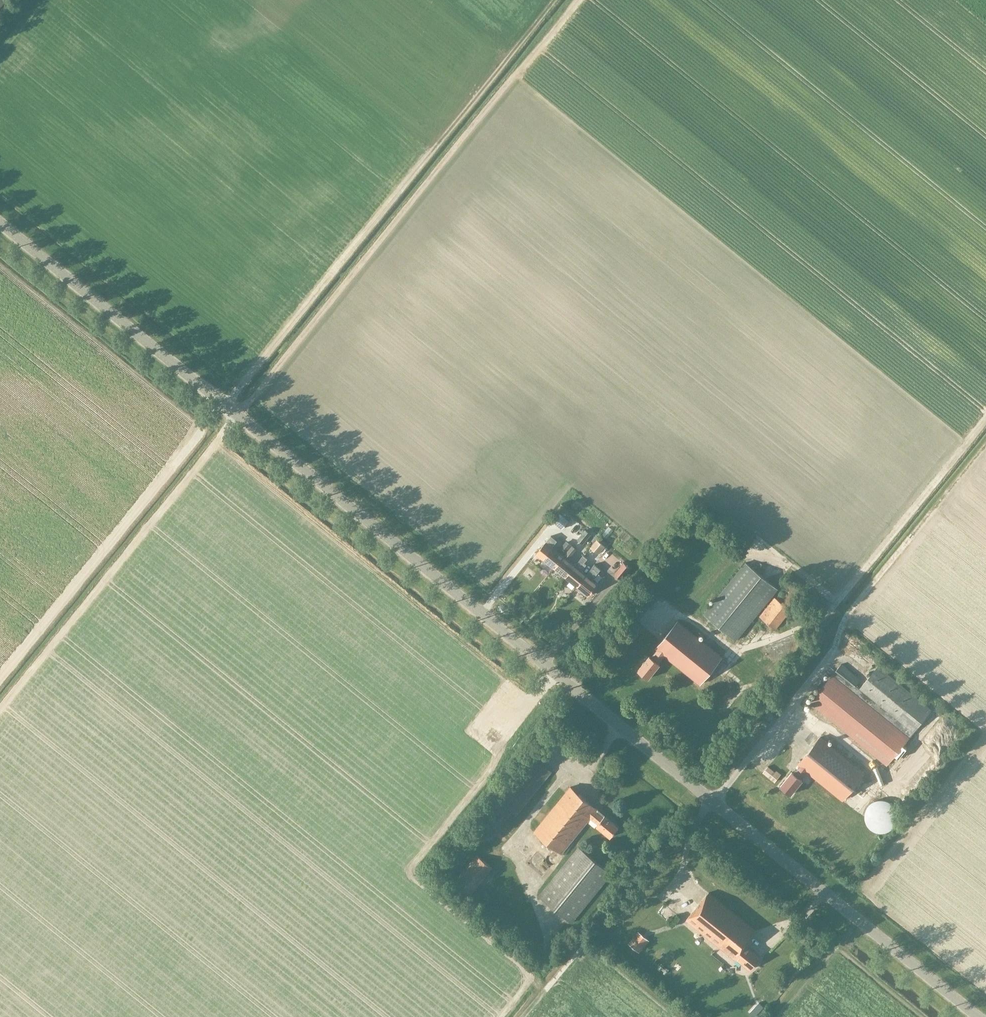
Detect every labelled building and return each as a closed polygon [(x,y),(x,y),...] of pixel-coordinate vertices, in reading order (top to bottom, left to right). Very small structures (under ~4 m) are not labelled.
[(262,395),(266,404),(271,402),(267,393),(262,395)] [(562,529),(569,521),(560,513),(553,521),(562,529)] [(583,544),(591,533),(585,529),(577,539),(583,544)] [(608,529),(603,536),(609,540),(614,532),(608,529)] [(551,536),(536,554),(542,559),(554,568),(564,556),(556,550),(552,547),(557,541),(551,536)] [(598,554),(605,545),(597,539),(590,547),(598,554)] [(565,577),(575,565),(568,560),(576,550),(572,546),(564,556),(554,568),(565,577)] [(586,564),(584,563),(587,559),(583,555),(575,565),(565,577),(577,586),(586,575),(581,571),(586,564)] [(621,579),(630,567),(624,562),(615,574),(621,579)] [(704,614),(735,640),(778,589),(746,563),(704,614)] [(586,575),(577,586),(588,596),(598,584),(592,580),(601,569),(594,564),(586,575)] [(775,629),(791,610),(775,597),(759,617),(775,629)] [(700,684),(722,657),(678,621),(656,648),(658,650),(651,658),(649,656),(638,670),(648,679),(660,664),(658,663),(664,655),(700,684)] [(897,722),(859,690),(855,687),(860,680),(841,664),(829,680),(810,703),(887,765),(913,734),(897,721),(897,722)] [(859,690),(897,722),(897,721),(917,698),(878,666),(859,690)] [(763,730),(769,724),(764,720),(758,726),(763,730)] [(843,801),(864,773),(820,737),(798,764),(800,766),(794,773),(792,772),(780,786),(791,794),(802,780),(801,779),(807,771),(843,801)] [(767,766),(762,772),(774,782),(779,775),(767,766)] [(571,786),(534,830),(561,852),(590,817),(598,824),(596,825),(610,837),(619,827),(605,815),(603,817),(596,811),(597,809),(571,786)] [(888,831),(890,830),(891,829),(892,828),(894,826),(895,825),(895,824),(896,823),(896,821),(897,820),(897,818),(897,817),(897,815),(897,813),(896,811),(896,810),(895,809),(895,807),(894,806),(893,805),(892,804),(890,803),(889,802),(888,801),(886,801),(885,800),(883,800),(881,800),(879,800),(877,800),(875,801),(873,801),(872,802),(870,803),(869,804),(869,805),(867,806),(866,808),(866,809),(865,810),(865,812),(865,813),(864,815),(864,816),(864,817),(864,818),(865,820),(865,821),(865,822),(866,823),(866,824),(867,826),(868,827),(869,828),(870,829),(871,829),(873,830),(874,831),(875,832),(876,832),(878,832),(880,833),(882,832),(885,832),(886,832),(887,831),(888,831)] [(578,847),(538,895),(570,922),(610,874),(578,847)] [(470,895),(493,868),(477,855),(454,881),(470,895)] [(530,863),(543,875),(550,867),(537,855),(530,863)] [(746,945),(757,931),(710,893),(687,920),(688,921),(688,920),(736,960),(737,959),(751,970),(761,957),(746,945)] [(639,931),(629,943),(640,952),(650,940),(639,931)]
